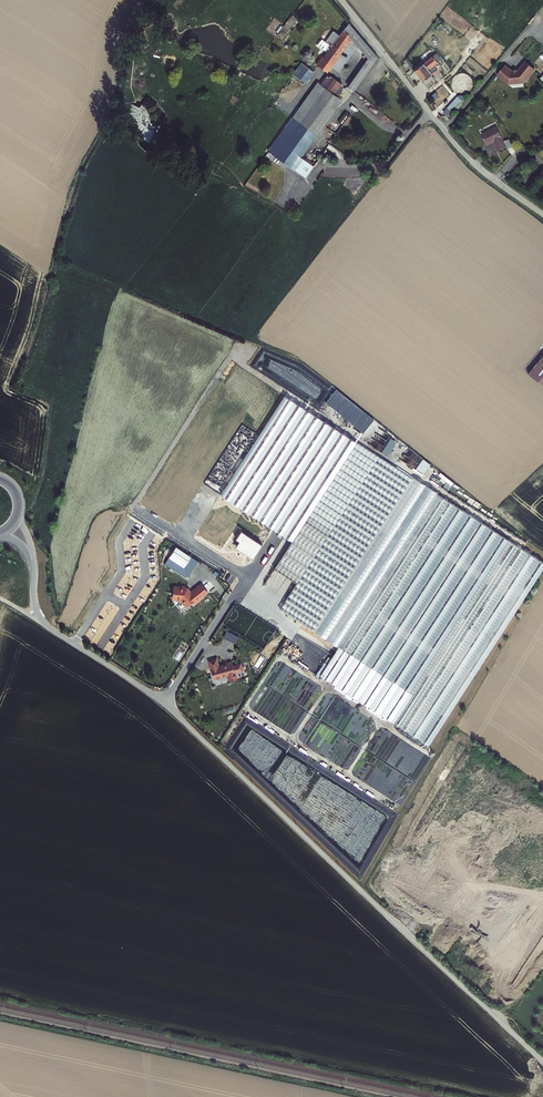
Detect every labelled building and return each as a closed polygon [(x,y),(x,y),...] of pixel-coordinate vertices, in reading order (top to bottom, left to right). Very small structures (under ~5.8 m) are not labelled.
[(287,26),(293,30),(301,19),(295,14),(287,26)] [(349,20),(343,28),(348,31),(353,25),(349,20)] [(326,38),(324,40),(331,45),(323,56),(321,55),(316,63),(326,70),(350,36),(367,56),(347,84),(354,89),(378,56),(353,25),(348,31),(343,28),(337,37),(332,33),(328,39),(326,38)] [(293,30),(287,26),(280,35),(286,40),(293,30)] [(470,55),(479,43),(474,39),(465,51),(470,55)] [(433,54),(413,69),(424,83),(430,78),(428,75),(441,64),(433,54)] [(505,63),(497,73),(508,82),(524,80),(535,68),(525,60),(518,69),(512,69),(505,63)] [(292,73),(305,83),(314,72),(301,62),(292,73)] [(326,74),(320,83),(337,94),(343,86),(341,82),(331,74),(326,74)] [(341,97),(337,94),(320,83),(316,80),(288,120),(276,138),(300,155),(341,97)] [(496,125),(481,132),(487,143),(493,140),(498,149),(506,145),(496,125)] [(276,138),(268,150),(274,154),(304,175),(312,163),(300,155),(276,138)] [(542,385),(542,353),(528,373),(542,385)] [(284,395),(221,495),(255,517),(292,541),(291,542),(274,568),(296,582),(279,608),(337,646),(436,494),(437,492),(414,478),(412,478),(354,441),(361,430),(326,407),(319,418),(284,395)] [(388,456),(396,442),(390,438),(381,452),(388,456)] [(337,646),(319,674),(436,749),(542,568),(542,563),(436,494),(337,646)] [(255,517),(255,519),(291,542),(292,541),(255,517)] [(178,547),(171,559),(187,569),(195,558),(178,547)] [(171,559),(167,564),(190,579),(201,562),(195,558),(187,569),(171,559)] [(191,592),(187,588),(185,587),(185,586),(179,586),(179,587),(174,587),(172,598),(179,599),(180,598),(186,605),(188,605),(189,604),(190,605),(194,602),(195,604),(202,598),(201,597),(208,592),(201,584),(191,592)] [(226,631),(223,638),(236,643),(239,636),(226,631)] [(208,660),(213,678),(227,675),(229,680),(236,679),(234,672),(242,670),(240,664),(232,666),(231,661),(226,663),(226,664),(226,665),(223,666),(223,665),(218,666),(216,658),(208,660)]
